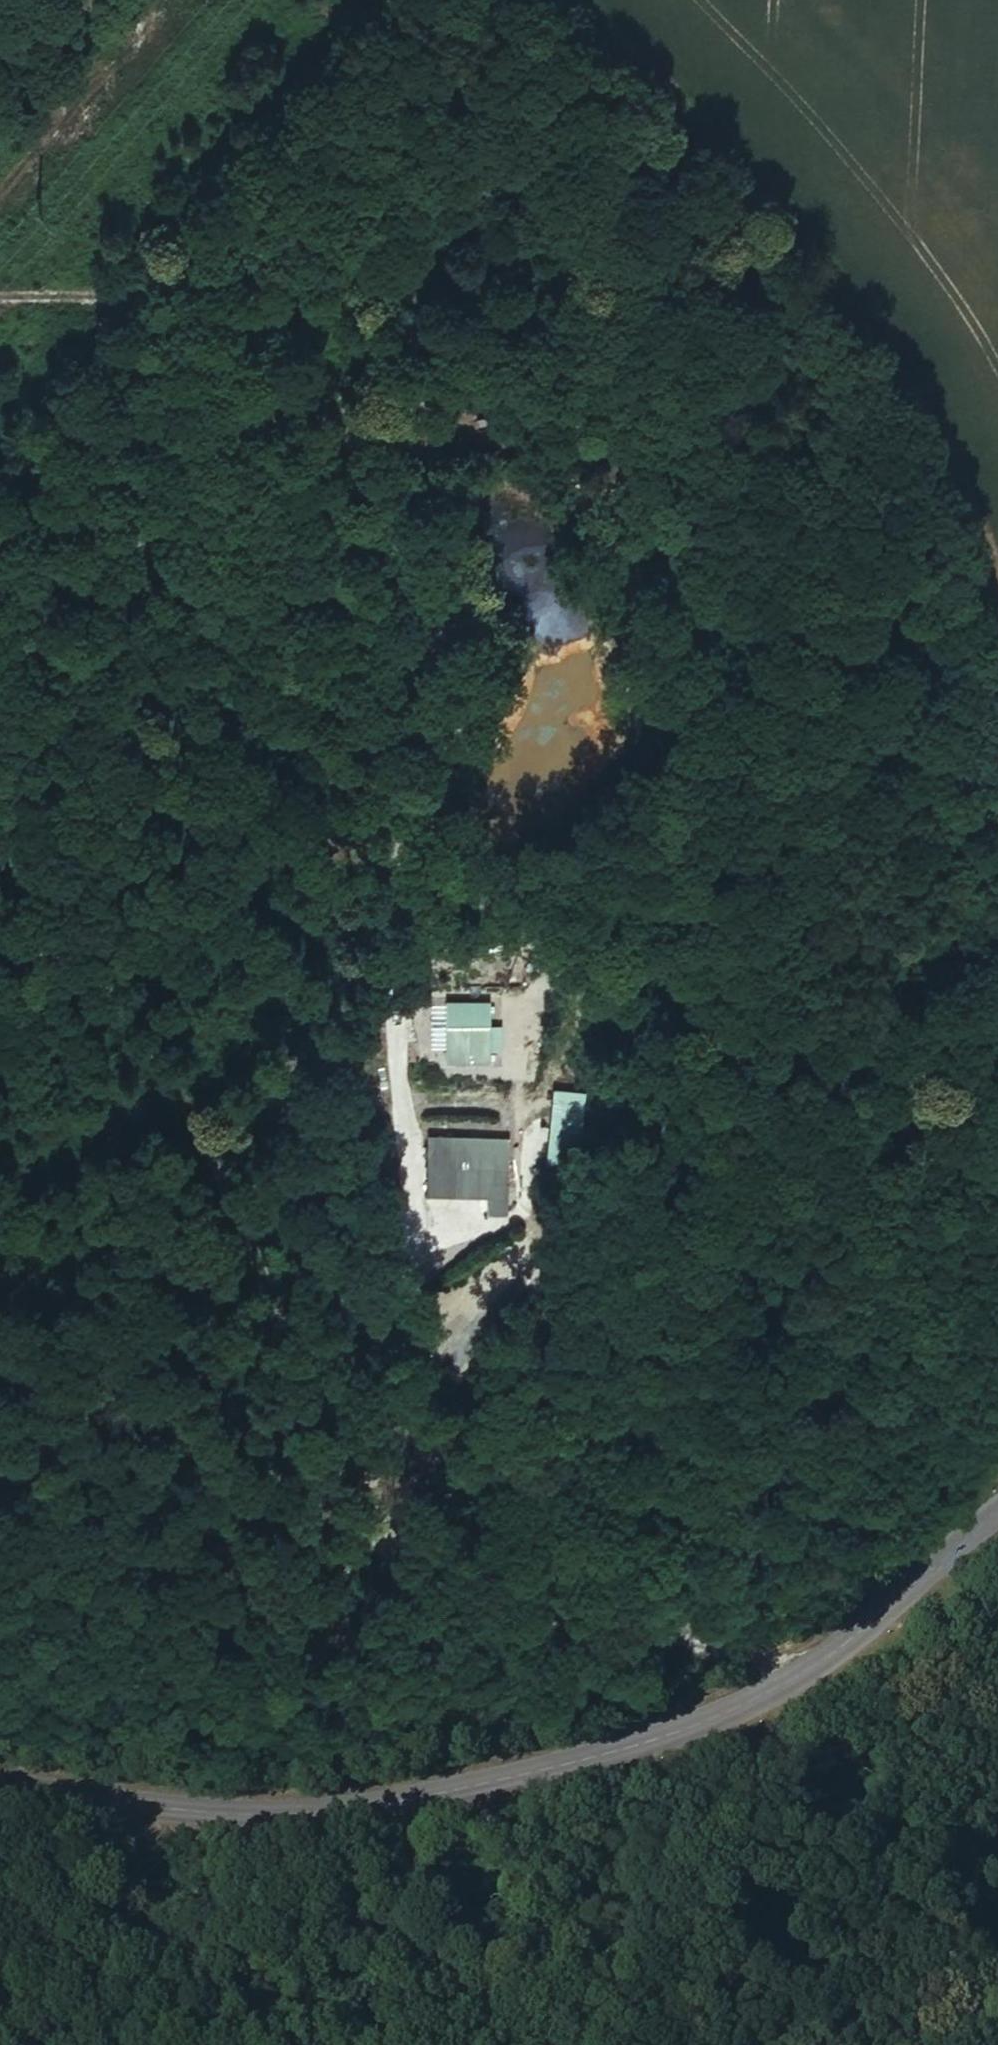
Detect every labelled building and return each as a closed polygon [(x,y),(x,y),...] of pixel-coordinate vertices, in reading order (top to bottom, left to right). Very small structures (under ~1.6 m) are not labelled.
[(444,1054),(500,1054),(501,1021),(489,1021),(490,997),(444,997),(444,1054)] [(550,1085),(549,1130),(577,1131),(579,1086),(550,1085)] [(508,1210),(508,1133),(426,1132),(426,1194),(487,1194),(487,1210),(508,1210)]
